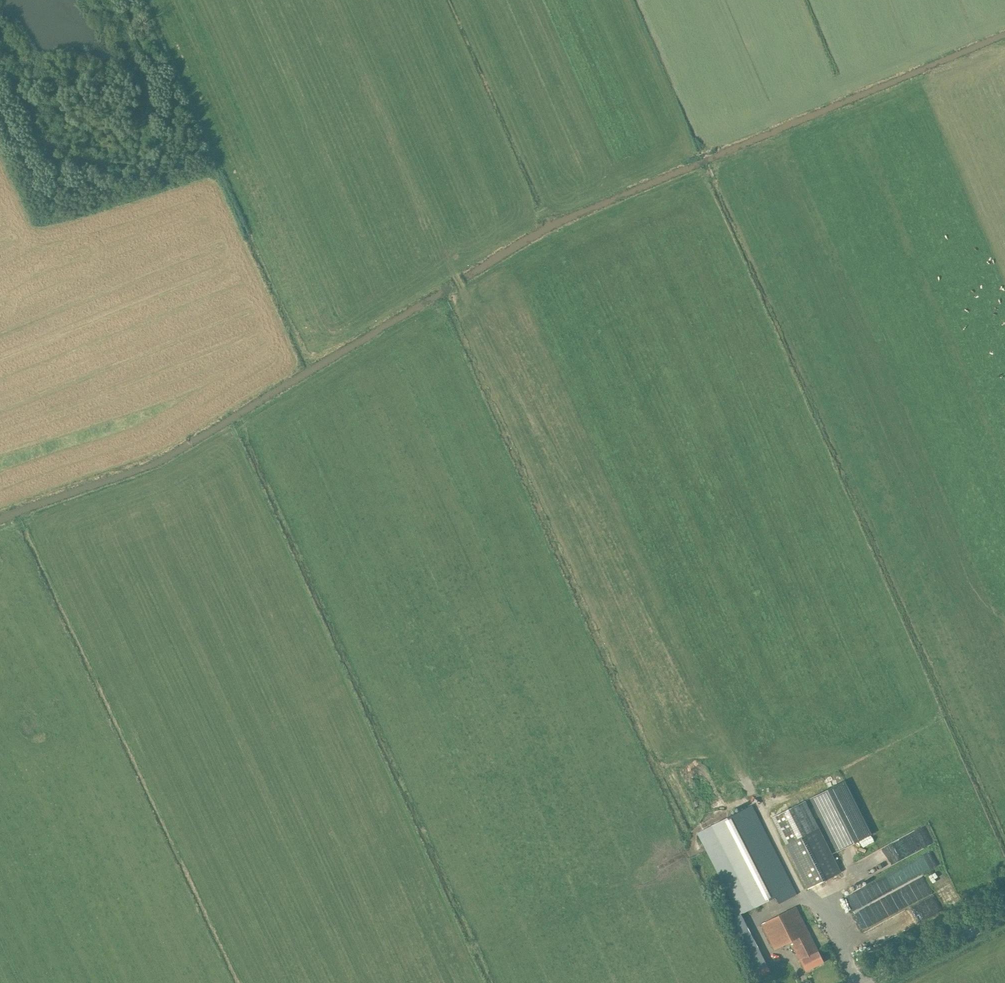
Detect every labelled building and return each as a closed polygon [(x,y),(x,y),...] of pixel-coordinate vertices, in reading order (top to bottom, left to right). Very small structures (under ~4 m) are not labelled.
[(843,781),(809,798),(836,853),(870,835),(843,781)] [(808,889),(841,872),(805,800),(772,817),(808,889)] [(697,832),(739,915),(775,896),(779,903),(797,894),(752,804),(697,832)] [(917,850),(933,843),(926,825),(910,831),(917,850)] [(926,858),(858,888),(864,901),(932,872),(926,858)] [(818,950),(795,906),(761,923),(774,949),(791,941),(800,959),(806,970),(823,962),(817,950),(818,950)]
